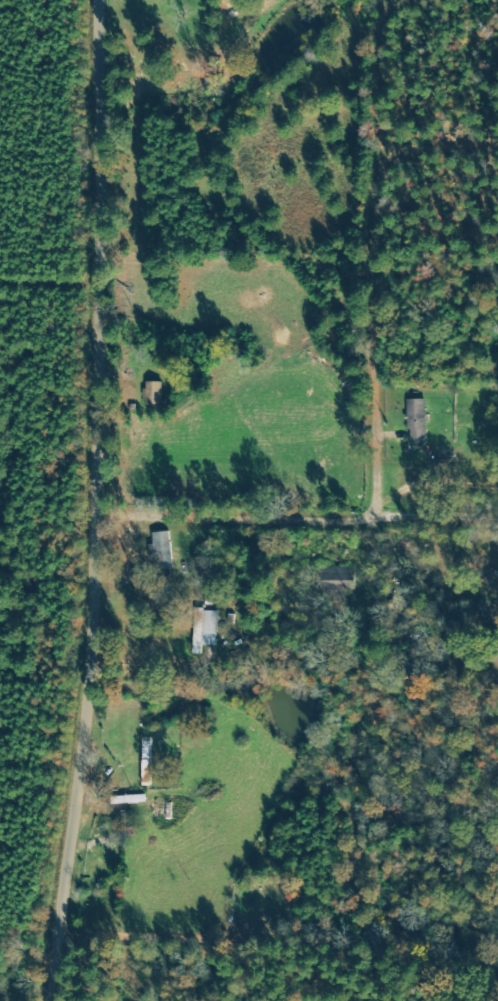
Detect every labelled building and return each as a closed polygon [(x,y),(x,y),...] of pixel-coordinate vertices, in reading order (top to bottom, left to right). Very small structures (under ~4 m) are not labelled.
[(146,405),(161,405),(160,381),(145,382),(146,405)] [(426,441),(425,399),(407,399),(408,442),(426,441)] [(161,568),(172,568),(171,531),(152,532),(153,555),(161,555),(161,568)] [(217,645),(218,611),(204,610),(204,644),(217,645)] [(193,653),(202,654),(203,620),(194,620),(193,653)]
